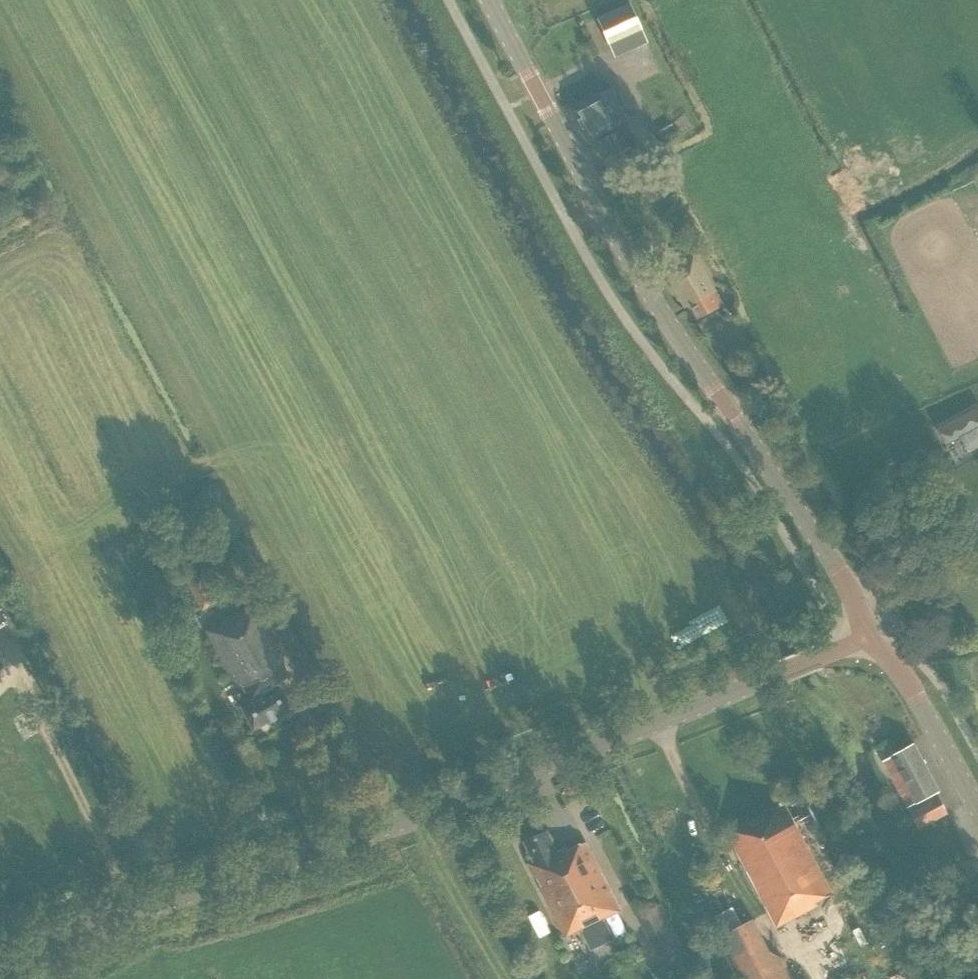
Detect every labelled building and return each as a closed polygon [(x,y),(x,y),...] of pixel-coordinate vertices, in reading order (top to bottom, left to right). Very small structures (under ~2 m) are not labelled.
[(642,36),(629,11),(597,28),(610,53),(642,36)] [(612,85),(570,108),(586,140),(595,135),(607,158),(636,142),(624,119),(629,116),(612,85)] [(722,304),(693,253),(663,270),(677,294),(677,293),(683,304),(688,301),(697,318),(722,304)] [(939,428),(947,443),(961,436),(970,452),(977,447),(977,406),(939,428)] [(210,627),(206,630),(236,685),(240,682),(249,698),(239,704),(252,729),(292,708),(277,682),(289,675),(251,606),(215,625),(213,621),(208,623),(210,627)] [(925,798),(940,790),(915,743),(884,760),(909,806),(917,802),(918,805),(910,810),(920,828),(948,813),(938,795),(927,801),(925,798)] [(833,893),(795,822),(809,814),(802,800),(793,805),(798,815),(793,818),(784,801),(727,832),(778,927),(819,905),(817,901),(833,893)] [(558,851),(549,832),(526,843),(534,861),(528,864),(536,880),(538,878),(542,885),(540,886),(566,936),(583,928),(592,947),(613,936),(604,917),(620,909),(586,841),(569,849),(568,847),(558,851)] [(688,957),(659,902),(636,915),(665,969),(688,957)] [(740,978),(795,978),(784,959),(769,950),(753,918),(718,937),(740,978)]
